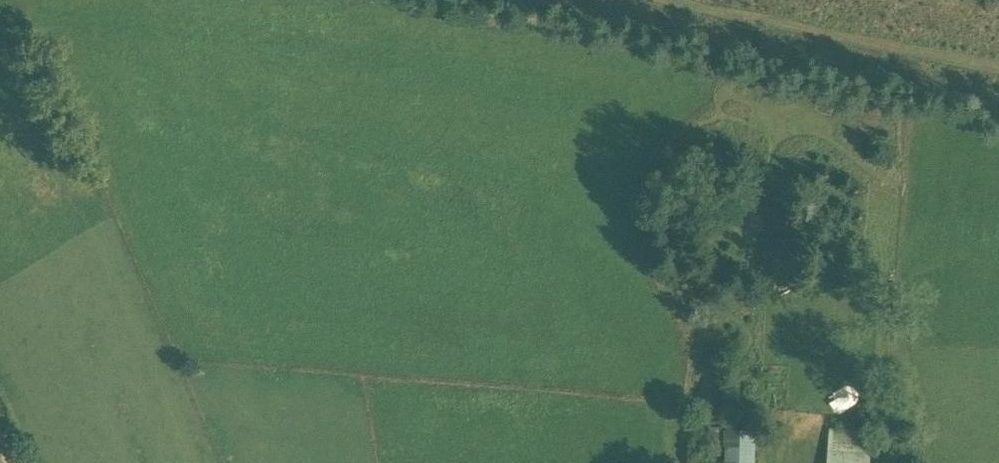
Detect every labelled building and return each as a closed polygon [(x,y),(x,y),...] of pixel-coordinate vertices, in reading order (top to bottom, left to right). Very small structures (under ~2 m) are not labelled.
[(752,425),(723,424),(721,462),(750,462),(752,425)] [(872,432),(832,428),(830,462),(870,462),(872,432)]
